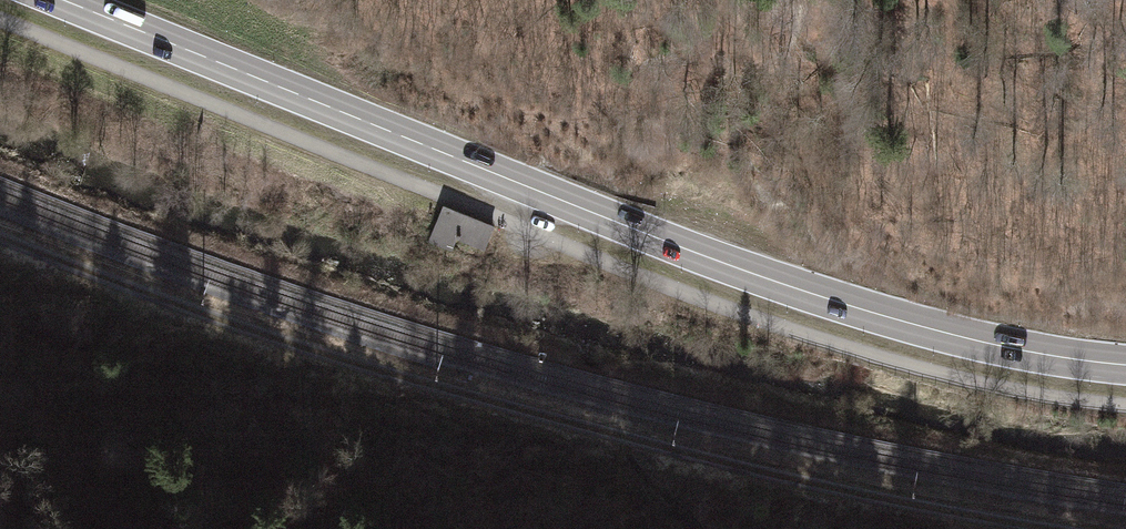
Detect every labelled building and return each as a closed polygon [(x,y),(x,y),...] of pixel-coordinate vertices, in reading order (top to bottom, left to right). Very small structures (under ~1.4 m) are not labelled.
[(455,246),(459,235),(488,245),(497,220),(444,200),(430,237),(455,246)]
